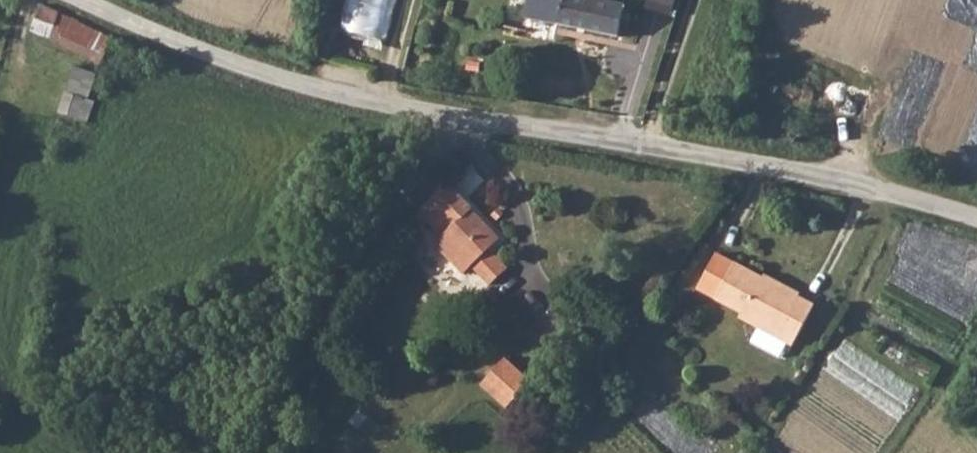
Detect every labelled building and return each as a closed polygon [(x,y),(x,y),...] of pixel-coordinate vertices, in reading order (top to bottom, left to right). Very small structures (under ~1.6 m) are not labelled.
[(340,29),(393,40),(401,0),(346,0),(340,29)] [(537,33),(632,46),(637,21),(618,16),(620,0),(543,0),(537,33)] [(53,17),(42,44),(86,62),(98,37),(53,17)] [(70,107),(88,116),(101,89),(82,81),(70,107)] [(445,202),(440,206),(478,241),(467,254),(479,265),(484,261),(496,247),(445,202)] [(478,241),(440,206),(419,231),(442,252),(434,259),(464,286),(470,279),(487,294),(493,288),(501,277),(484,261),(479,265),(467,254),(478,241)] [(751,327),(771,339),(796,355),(803,359),(827,315),(783,287),(781,289),(732,261),(709,299),(752,324),(751,327)] [(796,355),(771,339),(762,352),(788,368),(796,355)] [(530,377),(503,354),(480,381),(506,404),(530,377)]
